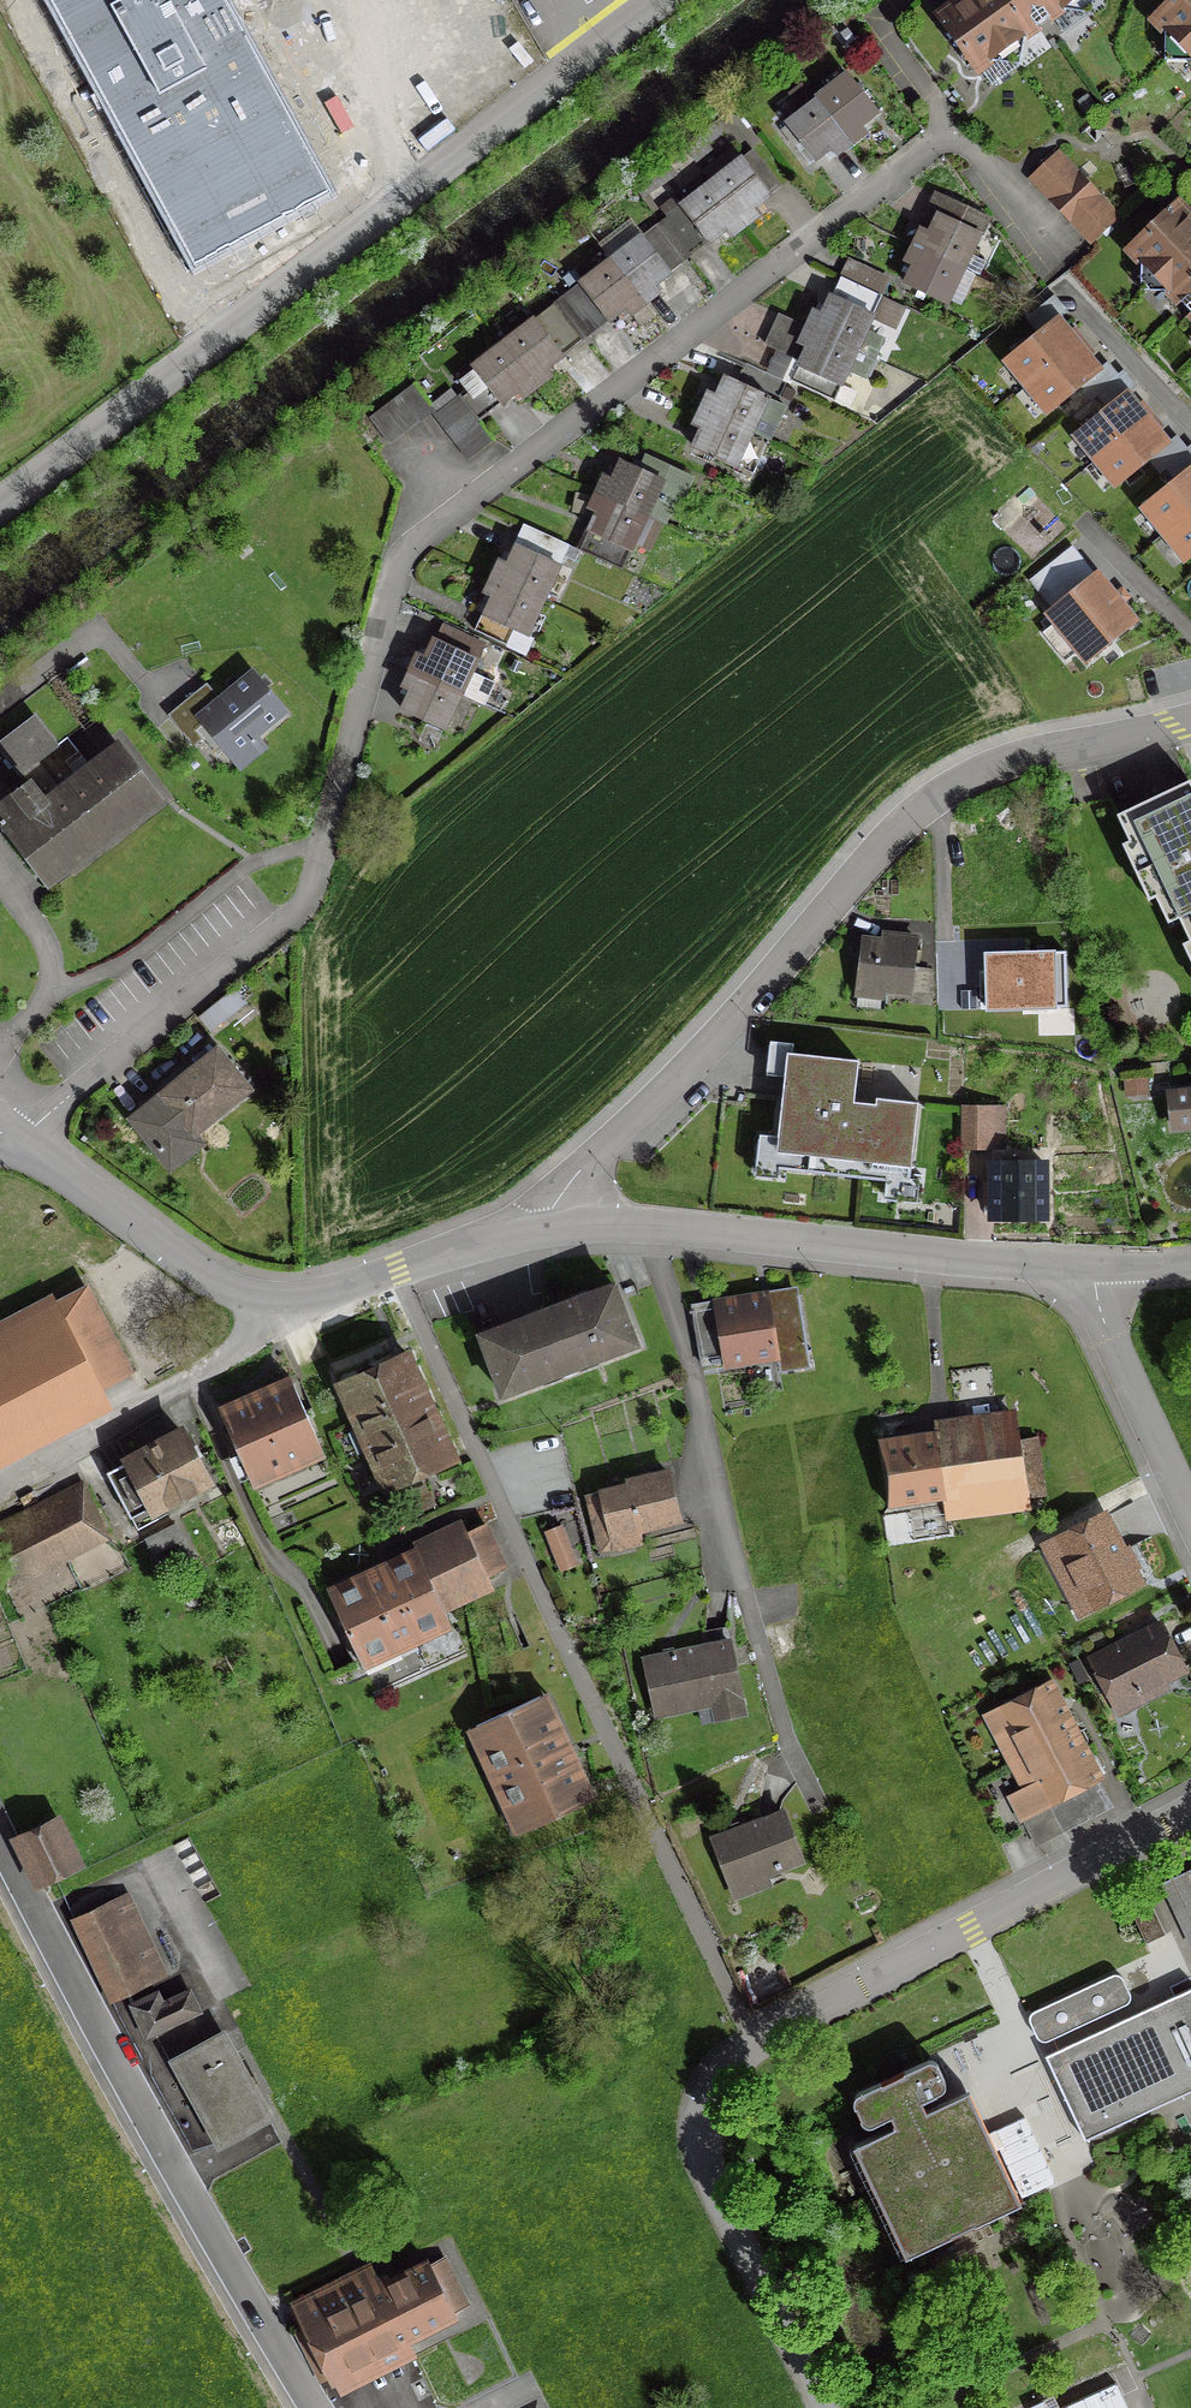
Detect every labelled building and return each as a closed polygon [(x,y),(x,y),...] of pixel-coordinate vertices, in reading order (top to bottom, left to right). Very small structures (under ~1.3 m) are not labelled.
[(204,271),(338,195),(228,0),(51,0),(204,271)] [(935,16),(952,40),(951,48),(959,49),(976,72),(989,62),(990,54),(1013,38),(1022,39),(1035,30),(1033,28),(1046,18),(1047,20),(1060,11),(1061,3),(1065,0),(958,0),(935,16)] [(1171,2),(1151,22),(1162,34),(1170,34),(1190,54),(1189,63),(1190,65),(1190,0),(1172,0),(1171,2)] [(801,112),(784,125),(812,161),(829,149),(831,152),(834,155),(861,134),(859,131),(856,127),(872,115),(837,70),(819,84),(826,92),(814,101),(802,87),(789,97),(801,112)] [(726,234),(728,237),(756,216),(752,212),(750,209),(778,187),(752,153),(734,163),(726,154),(701,173),(709,184),(659,222),(687,258),(723,230),(726,234)] [(1038,168),(1028,178),(1090,244),(1116,219),(1054,154),(1043,163),(1039,159),(1034,164),(1038,168)] [(972,276),(961,271),(983,219),(943,200),(926,235),(922,233),(918,231),(904,262),(908,264),(912,266),(903,285),(945,305),(948,298),(959,303),(972,276)] [(1147,232),(1126,252),(1138,264),(1146,264),(1166,285),(1165,293),(1176,305),(1178,303),(1189,314),(1187,316),(1190,320),(1190,221),(1176,205),(1155,225),(1147,224),(1147,232)] [(653,228),(557,300),(586,337),(622,308),(625,312),(628,315),(655,294),(652,291),(649,287),(679,264),(653,228)] [(805,348),(789,381),(831,401),(845,371),(862,379),(880,340),(863,332),(879,297),(838,278),(820,317),(816,315),(811,313),(804,329),(776,316),(763,345),(791,358),(797,344),(801,346),(805,348)] [(518,395),(520,398),(547,377),(545,373),(542,370),(579,342),(551,305),(453,379),(483,417),(515,392),(518,395)] [(1056,320),(1006,360),(1047,411),(1097,371),(1082,353),(1072,341),(1056,320)] [(732,468),(748,433),(766,442),(782,407),(774,403),(783,384),(743,365),(734,385),(722,380),(718,389),(712,400),(705,397),(695,418),(692,426),(700,429),(691,448),(732,468)] [(411,386),(367,419),(386,444),(398,435),(411,424),(423,416),(429,411),(411,386)] [(1116,484),(1165,445),(1152,428),(1140,414),(1124,394),(1075,434),(1116,484)] [(456,396),(434,415),(439,425),(450,439),(461,453),(466,460),(491,441),(456,396)] [(611,476),(602,472),(599,480),(592,495),(589,501),(586,509),(594,512),(592,516),(578,548),(622,569),(630,551),(634,552),(650,517),(666,525),(677,500),(682,502),(694,476),(645,454),(639,467),(620,458),(611,476)] [(1143,508),(1185,559),(1190,554),(1190,469),(1143,508)] [(589,501),(592,495),(575,492),(572,513),(592,516),(594,512),(586,509),(589,501)] [(505,566),(497,563),(483,594),(490,597),(486,606),(472,631),(504,646),(511,631),(524,636),(565,547),(523,527),(509,557),(505,566)] [(1042,571),(1028,582),(1040,597),(1054,585),(1042,571)] [(1093,576),(1047,614),(1084,661),(1131,623),(1093,576)] [(441,730),(457,695),(481,705),(491,684),(468,673),(481,648),(459,638),(452,651),(432,641),(427,650),(423,659),(415,656),(400,688),(408,691),(403,701),(399,710),(441,730)] [(228,758),(283,714),(250,673),(216,701),(208,708),(196,694),(169,717),(191,745),(207,732),(228,758)] [(17,776),(57,745),(37,719),(15,736),(14,735),(0,745),(0,754),(8,764),(17,776)] [(65,738),(57,745),(17,776),(25,786),(12,796),(21,807),(12,814),(2,822),(1,820),(0,820),(0,828),(44,885),(156,799),(116,746),(87,768),(75,777),(64,763),(76,753),(65,738)] [(1115,817),(1166,923),(1177,918),(1190,948),(1190,792),(1187,783),(1115,817)] [(862,941),(856,988),(906,994),(907,989),(925,991),(927,973),(909,971),(913,939),(881,936),(880,943),(862,941)] [(1039,954),(1017,955),(984,956),(984,988),(982,988),(975,988),(970,986),(965,983),(961,979),(957,974),(955,969),(953,963),(953,957),(934,958),(935,1007),(985,1006),(985,1010),(1040,1008),(1039,954)] [(196,1019),(208,1033),(244,1004),(232,990),(196,1019)] [(1047,1041),(1043,1026),(1033,1029),(1038,1053),(1049,1050),(1050,1054),(1068,1050),(1065,1037),(1047,1041)] [(1092,1057),(1089,1045),(1071,1049),(1074,1061),(1092,1057)] [(214,1052),(131,1120),(169,1166),(196,1144),(189,1134),(245,1088),(214,1052)] [(785,1054),(772,1170),(907,1185),(916,1104),(874,1099),(872,1113),(850,1111),(856,1062),(785,1054)] [(1167,1095),(1171,1129),(1190,1126),(1190,1092),(1167,1095)] [(982,1120),(961,1120),(961,1150),(982,1150),(982,1120)] [(981,1204),(990,1204),(990,1219),(1041,1219),(1041,1164),(989,1164),(989,1183),(981,1183),(981,1204)] [(633,1345),(611,1286),(477,1336),(499,1395),(633,1345)] [(126,1374),(82,1290),(0,1332),(0,1440),(126,1374)] [(722,1362),(722,1363),(794,1352),(797,1370),(807,1368),(796,1296),(716,1309),(715,1301),(712,1301),(712,1303),(690,1306),(700,1366),(722,1362)] [(406,1358),(337,1388),(381,1488),(450,1457),(406,1358)] [(318,1449),(290,1384),(219,1416),(247,1480),(318,1449)] [(1013,1442),(1011,1431),(878,1449),(886,1501),(940,1493),(944,1517),(1022,1507),(1021,1499),(1042,1496),(1034,1439),(1013,1442)] [(124,1461),(125,1463),(104,1474),(123,1511),(145,1500),(151,1512),(205,1484),(178,1432),(124,1461)] [(667,1476),(585,1496),(598,1553),(623,1547),(619,1531),(677,1517),(667,1476)] [(0,1553),(0,1582),(6,1595),(20,1588),(17,1581),(103,1537),(80,1492),(0,1533),(0,1547),(2,1551),(0,1553)] [(482,1526),(457,1537),(385,1571),(328,1597),(357,1661),(445,1620),(436,1600),(502,1570),(482,1526)] [(183,1549),(172,1527),(144,1541),(155,1563),(183,1549)] [(558,1528),(544,1534),(553,1557),(567,1551),(558,1528)] [(1116,1648),(1089,1661),(1110,1700),(1132,1688),(1135,1694),(1181,1670),(1158,1626),(1138,1636),(1136,1639),(1136,1643),(1131,1646),(1128,1642),(1123,1642),(1119,1644),(1116,1648)] [(741,1713),(726,1643),(643,1660),(655,1715),(710,1704),(713,1719),(741,1713)] [(1083,1749),(1078,1748),(1062,1717),(1064,1712),(1061,1706),(1056,1704),(1051,1696),(1046,1685),(998,1710),(1019,1751),(1006,1758),(1011,1770),(1025,1763),(1035,1782),(1008,1796),(1019,1818),(1046,1804),(1062,1833),(1110,1808),(1102,1794),(1087,1765),(1085,1760),(1086,1755),(1083,1749)] [(473,1727),(522,1831),(585,1802),(537,1698),(473,1727)] [(713,1839),(711,1840),(733,1897),(765,1884),(761,1874),(798,1861),(780,1813),(713,1839)] [(52,1827),(22,1841),(39,1880),(69,1866),(52,1827)] [(1142,1892),(1123,1901),(1143,1945),(1163,1935),(1142,1892)] [(162,1977),(123,1895),(71,1920),(109,2002),(162,1977)] [(1109,1976),(1031,2012),(1029,2014),(1027,2017),(1026,2021),(1031,2032),(1044,2026),(1049,2035),(1053,2037),(1057,2036),(1123,2006),(1126,2003),(1127,2000),(1127,1995),(1120,1979),(1115,1975),(1109,1976)] [(1163,2001),(1043,2057),(1082,2141),(1190,2090),(1190,1988),(1172,1996),(1163,2001)] [(129,2006),(143,2037),(196,2012),(187,1992),(159,2005),(154,1994),(129,2006)] [(220,2037),(173,2063),(217,2143),(264,2117),(220,2037)] [(923,2062),(855,2094),(852,2097),(851,2101),(851,2105),(858,2119),(862,2123),(866,2124),(869,2124),(889,2114),(894,2125),(851,2145),(903,2257),(1018,2203),(966,2092),(923,2112),(918,2101),(938,2091),(941,2088),(942,2084),(941,2080),(934,2065),(929,2062),(923,2062)] [(374,2281),(370,2272),(288,2313),(298,2332),(293,2334),(318,2382),(330,2376),(451,2314),(465,2306),(441,2257),(426,2265),(426,2264),(387,2284),(383,2277),(374,2281)]
